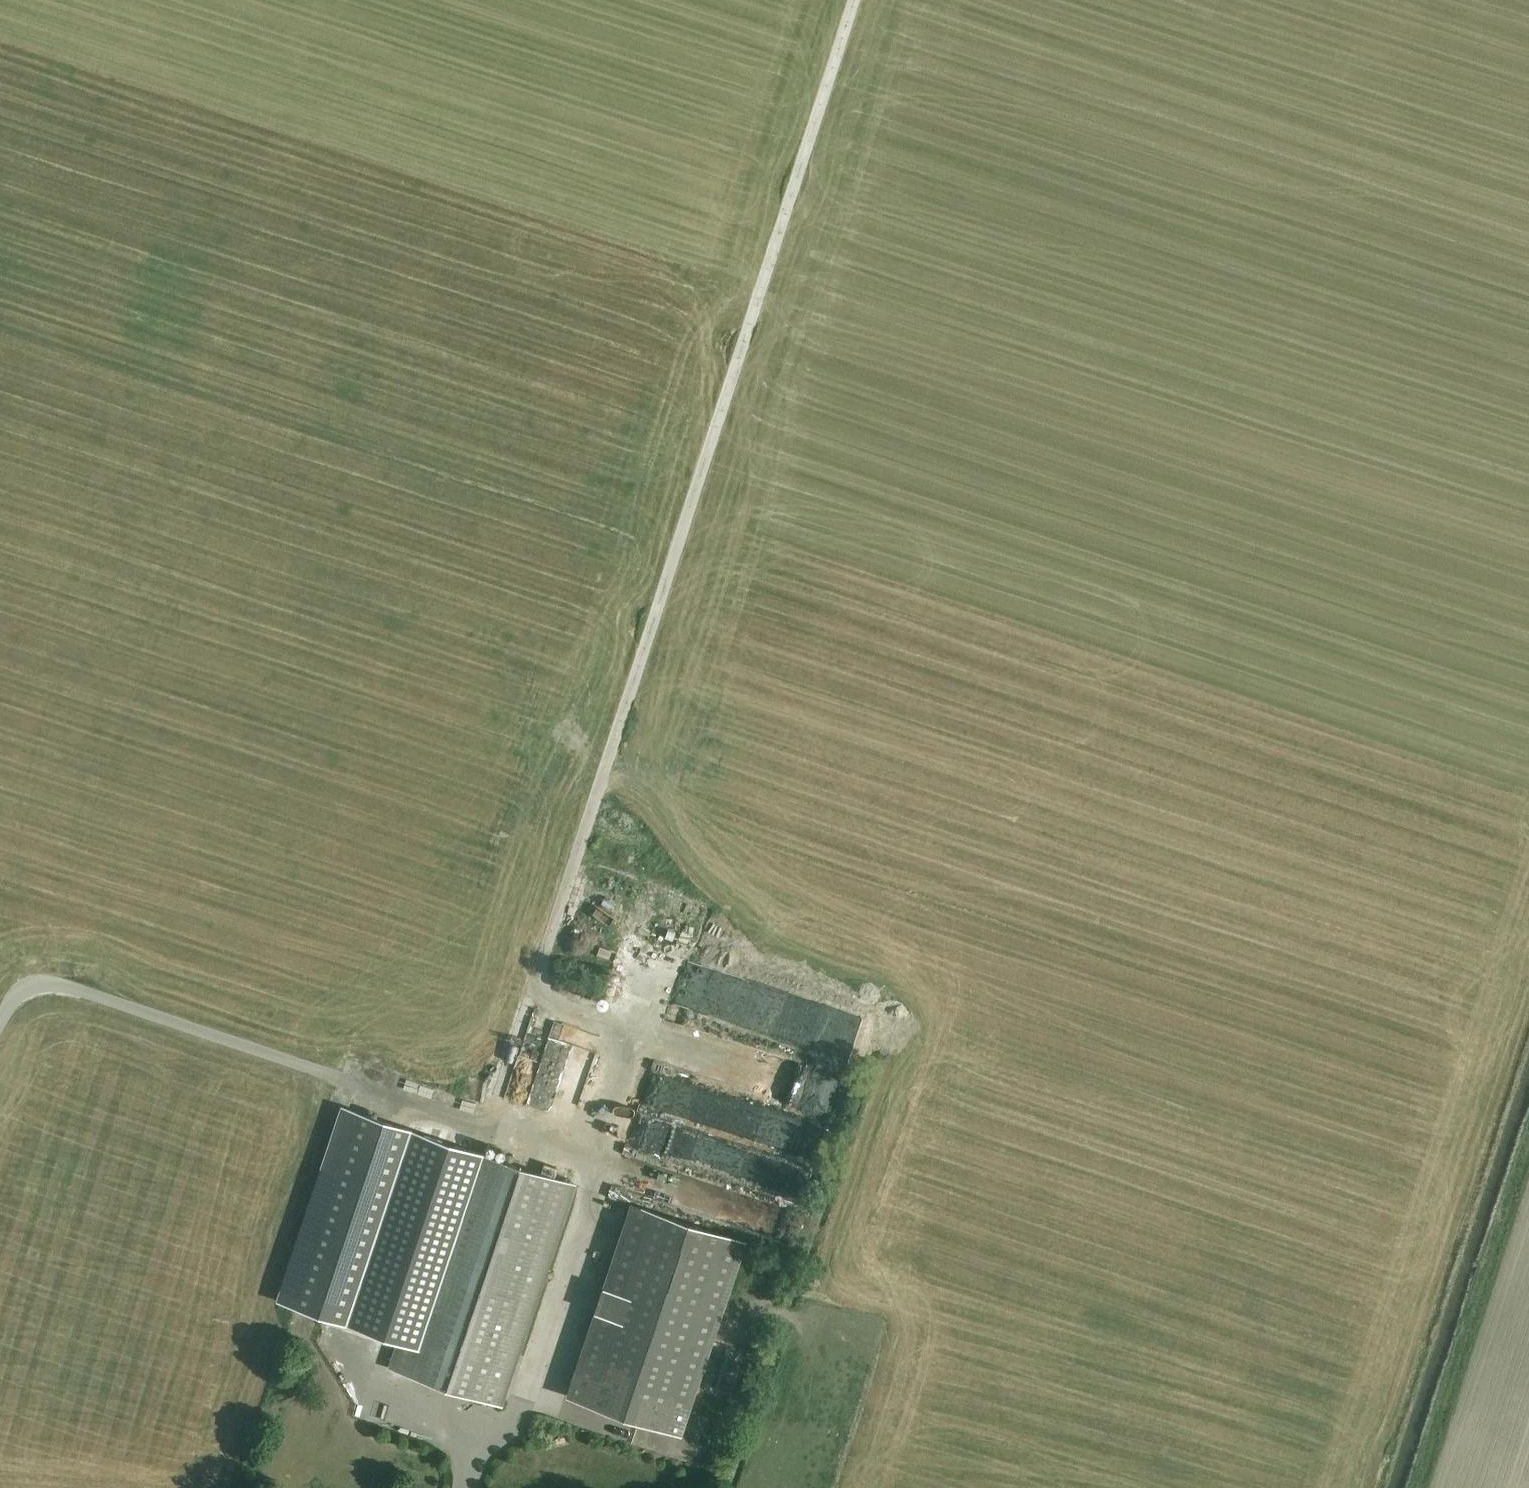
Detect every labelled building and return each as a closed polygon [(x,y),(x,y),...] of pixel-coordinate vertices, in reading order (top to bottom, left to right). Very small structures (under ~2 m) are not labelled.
[(344,1108),(280,1300),(345,1321),(345,1320),(409,1130),(344,1108)] [(409,1130),(345,1320),(399,1338),(398,1339),(389,1366),(499,1403),(572,1184),(466,1148),(409,1130)] [(681,1432),(745,1241),(631,1203),(567,1394),(681,1432)]
